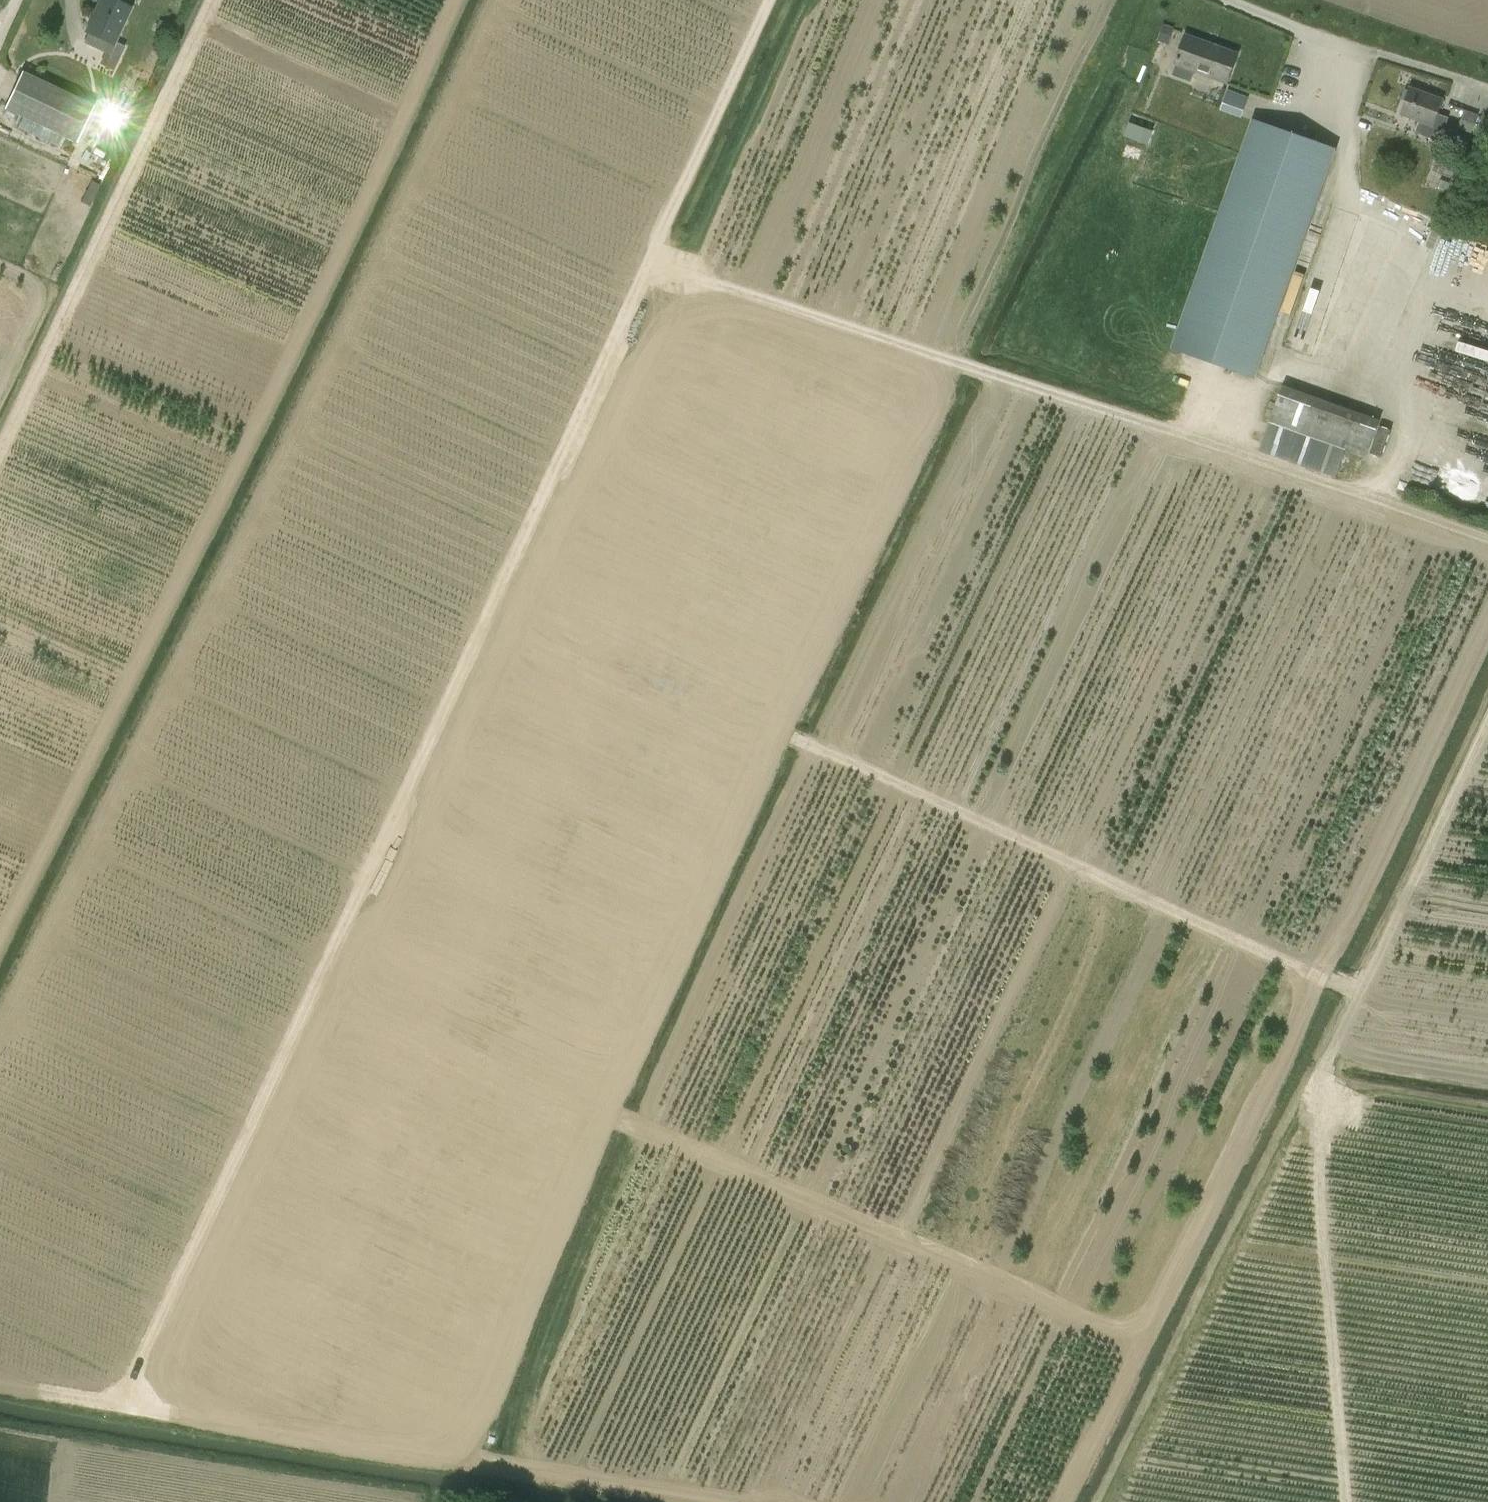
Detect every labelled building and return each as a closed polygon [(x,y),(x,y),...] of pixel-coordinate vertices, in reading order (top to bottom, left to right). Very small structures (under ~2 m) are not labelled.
[(86,31),(113,44),(130,8),(113,0),(101,0),(86,31)] [(1174,28),(1164,24),(1159,40),(1168,43),(1174,28)] [(1196,73),(1227,84),(1238,53),(1185,34),(1174,65),(1176,66),(1173,75),(1192,82),(1196,73)] [(4,108),(77,142),(94,106),(22,72),(4,108)] [(1439,141),(1448,117),(1438,114),(1443,99),(1410,87),(1399,115),(1419,122),(1415,133),(1439,141)] [(1227,88),(1219,108),(1240,116),(1248,96),(1227,88)] [(1151,131),(1129,123),(1125,135),(1147,143),(1151,131)] [(1253,375),(1332,150),(1255,123),(1176,348),(1253,375)] [(1290,338),(1313,344),(1332,272),(1323,270),(1319,285),(1305,282),(1290,338)] [(1338,478),(1348,450),(1366,457),(1380,419),(1286,385),(1262,451),(1338,478)]
